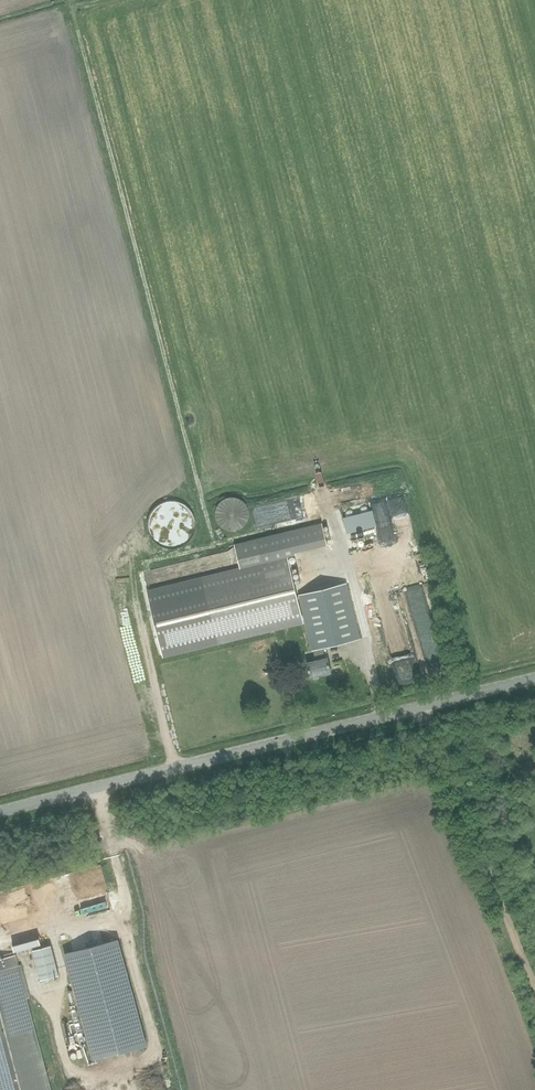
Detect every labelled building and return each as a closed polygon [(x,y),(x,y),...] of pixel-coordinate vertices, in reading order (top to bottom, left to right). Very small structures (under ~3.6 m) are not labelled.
[(388,478),(389,491),(400,491),(400,477),(388,478)] [(232,497),(226,498),(220,502),(217,508),(215,514),(217,521),(220,526),(226,530),(233,531),(239,530),(245,526),(248,521),(250,514),(248,507),(245,502),(239,498),(232,497)] [(172,508),(165,509),(160,513),(156,518),(155,525),(156,531),(160,537),(166,540),(172,542),(179,540),(184,537),(188,531),(189,525),(188,518),(184,513),(179,509),(172,508)] [(342,515),(346,532),(376,525),(373,508),(342,515)] [(347,583),(298,595),(289,557),(286,558),(285,555),(328,545),(323,523),(236,545),(242,568),(141,592),(157,658),(304,621),(299,599),(300,598),(315,662),(307,664),(311,678),(332,673),(328,659),(326,660),(323,648),(361,639),(347,583)] [(12,948),(38,945),(37,936),(10,939),(12,948)] [(118,939),(65,953),(94,1060),(147,1046),(118,939)] [(41,980),(59,975),(51,945),(33,950),(41,980)] [(0,960),(0,1089),(51,1089),(15,956),(0,960)] [(37,1009),(48,1004),(46,998),(34,1003),(37,1009)]
